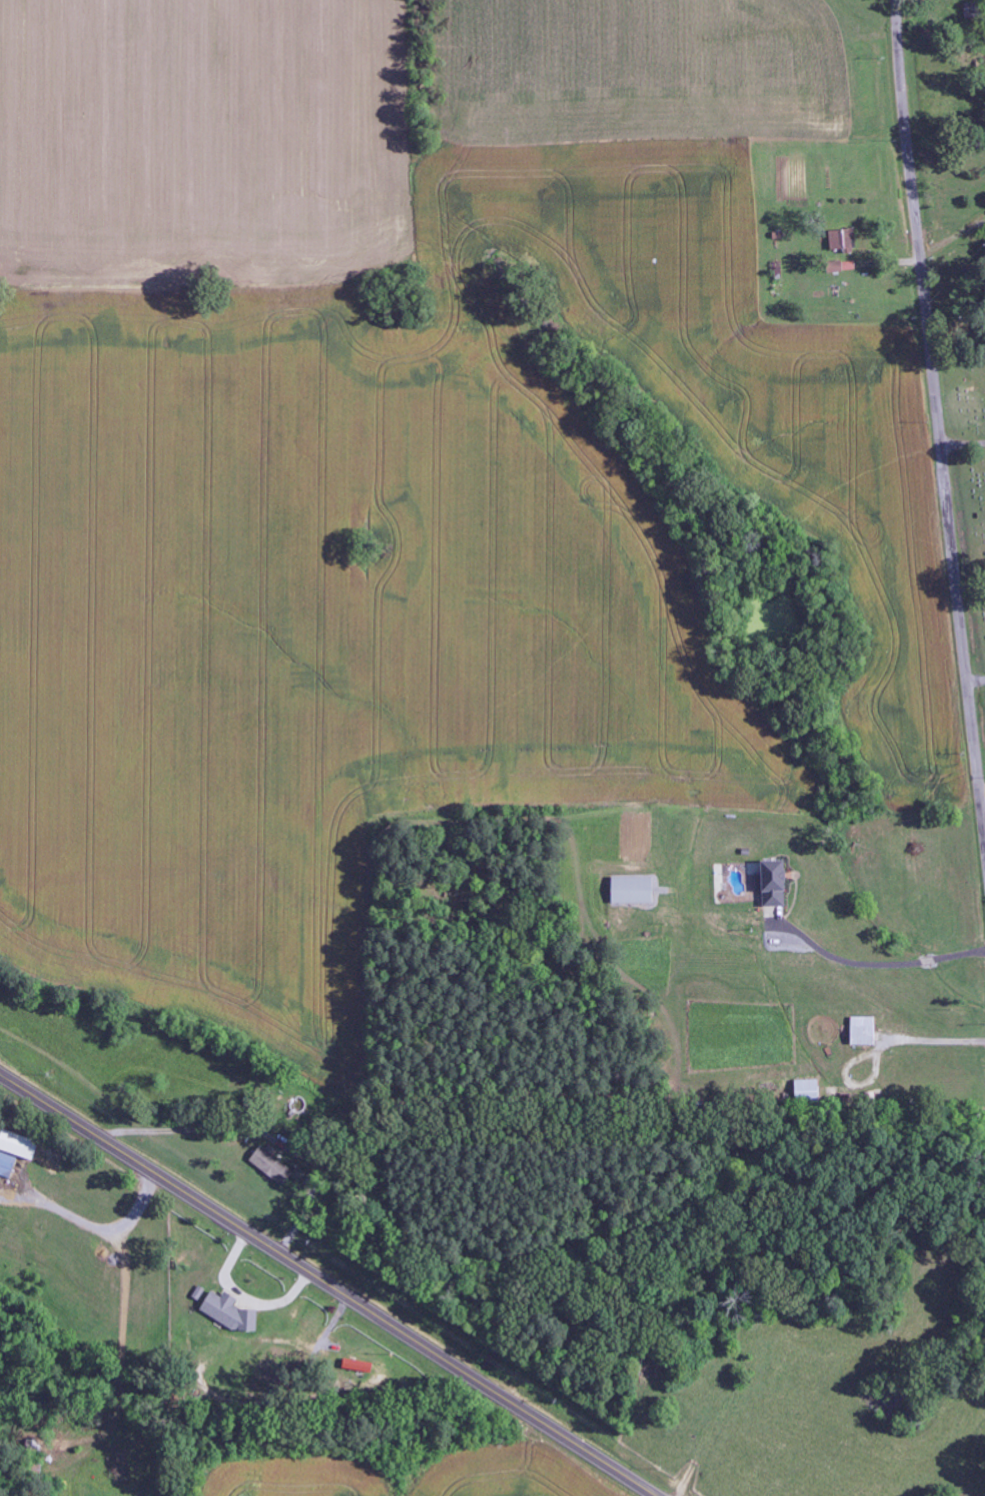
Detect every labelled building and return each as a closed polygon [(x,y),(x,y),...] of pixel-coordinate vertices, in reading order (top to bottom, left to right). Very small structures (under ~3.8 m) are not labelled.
[(832,231),(832,251),(856,252),(857,231),(832,231)] [(790,906),(789,861),(759,862),(759,892),(765,892),(765,907),(790,906)] [(614,904),(657,904),(657,877),(613,878),(614,904)] [(854,1045),(877,1045),(877,1017),(853,1018),(854,1045)] [(795,1081),(796,1101),(819,1101),(819,1080),(795,1081)] [(7,1129),(0,1147),(0,1148),(35,1162),(43,1143),(7,1129)] [(251,1161),(284,1187),(296,1172),(263,1146),(251,1161)] [(0,1152),(0,1175),(13,1180),(20,1159),(0,1152)] [(260,1310),(238,1309),(239,1298),(226,1292),(224,1297),(213,1291),(203,1312),(238,1331),(260,1332),(260,1310)]
